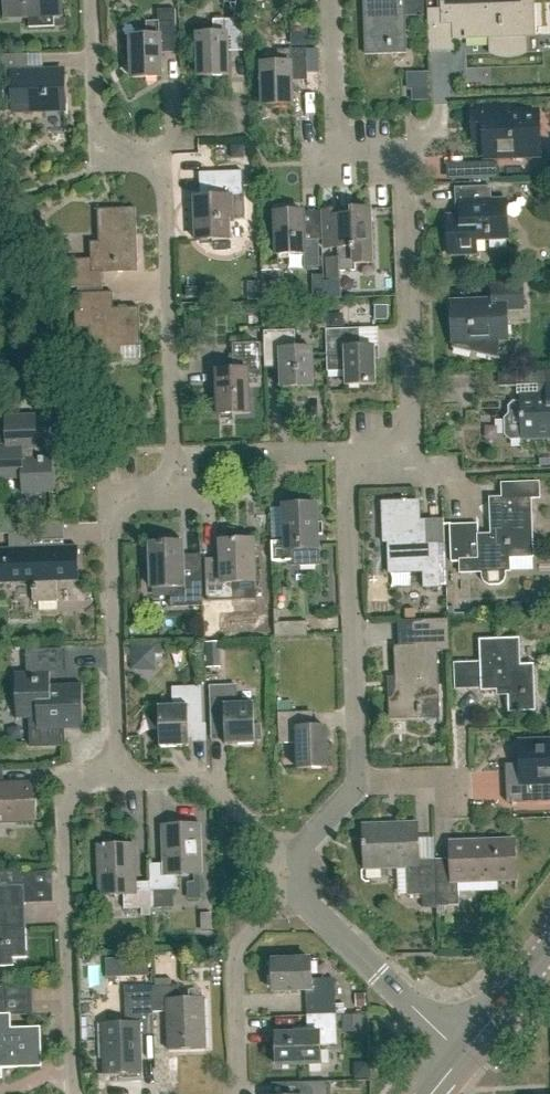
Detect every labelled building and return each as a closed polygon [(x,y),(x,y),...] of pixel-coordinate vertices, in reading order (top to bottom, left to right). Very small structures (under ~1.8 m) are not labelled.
[(62,0),(5,0),(6,17),(29,16),(30,27),(55,26),(55,15),(62,15),(62,0)] [(406,52),(404,16),(423,15),(422,0),(364,0),(365,54),(406,52)] [(440,8),(426,9),(428,51),(454,50),(453,40),(465,39),(465,37),(489,37),(490,53),(496,57),(502,58),(510,58),(517,57),(523,55),(528,52),(527,37),(536,37),(535,0),(440,0),(440,8)] [(133,78),(163,77),(162,47),(176,47),(175,10),(159,10),(159,22),(147,23),(147,37),(132,37),(133,78)] [(199,76),(229,75),(228,52),(244,51),(243,20),(214,21),(214,35),(198,35),(199,76)] [(264,105),(293,104),(292,75),(308,74),(307,49),(279,50),(279,64),(263,64),(264,105)] [(25,72),(25,54),(0,55),(0,112),(65,110),(64,70),(25,72)] [(413,89),(414,102),(431,101),(431,89),(413,89)] [(511,113),(511,106),(472,108),(473,124),(484,124),(485,157),(540,155),(538,112),(511,113)] [(246,142),(233,143),(233,157),(246,156),(246,142)] [(469,180),(498,179),(498,162),(468,164),(469,180)] [(197,240),(230,239),(229,220),(233,219),(232,204),(245,203),(243,172),(215,173),(216,196),(196,197),(197,240)] [(492,200),(491,186),(455,188),(455,189),(459,189),(460,215),(447,216),(448,255),(476,254),(475,235),(485,234),(486,240),(507,239),(506,199),(492,200)] [(105,272),(138,271),(136,208),(99,209),(100,241),(90,241),(91,259),(64,260),(65,288),(106,286),(105,272)] [(373,263),(371,209),(353,210),(353,216),(338,216),(338,210),(325,211),(326,248),(327,280),(340,280),(340,270),(355,270),(355,263),(373,263)] [(306,240),(305,211),(276,212),(277,254),(306,253),(306,267),(320,266),(320,240),(306,240)] [(499,359),(500,358),(495,357),(495,341),(508,340),(507,311),(523,310),(522,283),(492,284),(492,299),(450,301),(452,347),(451,348),(499,359)] [(115,307),(113,292),(75,293),(77,327),(91,327),(92,348),(102,347),(103,358),(141,357),(139,307),(115,307)] [(355,348),(354,329),(327,330),(329,372),(346,372),(347,386),(376,385),(375,347),(355,348)] [(297,349),(296,331),(264,332),(265,362),(282,361),(283,387),(314,386),(312,348),(297,349)] [(219,414),(250,413),(249,379),(262,378),(261,343),(234,344),(234,369),(218,370),(219,414)] [(544,371),(520,371),(497,372),(498,386),(520,386),(536,385),(536,393),(518,394),(518,402),(512,402),(508,407),(508,414),(504,418),(505,434),(509,439),(549,437),(549,370),(544,371)] [(36,414),(6,415),(7,445),(0,445),(0,480),(22,479),(23,494),(53,492),(52,457),(38,457),(36,414)] [(476,523),(449,524),(451,562),(460,562),(460,573),(482,572),(482,577),(484,582),(489,585),(500,585),(504,581),(506,577),(506,571),(509,571),(509,558),(532,557),(530,499),(540,498),(540,482),(500,483),(501,498),(489,498),(490,534),(477,535),(476,523)] [(420,531),(418,501),(381,502),(383,536),(388,536),(389,573),(423,572),(424,588),(439,587),(437,545),(425,546),(424,531),(420,531)] [(318,524),(317,506),(284,507),(286,542),(272,542),(273,562),(291,562),(291,566),(319,565),(318,535),(323,535),(323,524),(318,524)] [(34,547),(34,524),(0,525),(0,534),(10,534),(11,548),(0,548),(0,566),(1,583),(33,582),(34,602),(58,601),(57,581),(78,581),(77,545),(34,547)] [(202,577),(184,577),(183,543),(180,543),(180,538),(161,538),(161,544),(150,544),(151,589),(170,588),(170,608),(203,607),(202,577)] [(207,601),(233,600),(232,583),(254,583),(253,541),(220,542),(221,568),(206,568),(207,601)] [(398,621),(398,622),(416,621),(417,645),(399,646),(394,646),(396,694),(389,694),(390,719),(422,717),(422,709),(438,709),(436,650),(449,650),(448,619),(434,619),(398,621)] [(306,622),(275,623),(276,637),(307,635),(306,622)] [(520,664),(519,639),(478,640),(479,662),(454,663),(455,690),(482,689),(482,691),(508,690),(509,712),(535,711),(533,664),(520,664)] [(51,687),(50,673),(63,673),(63,649),(26,651),(27,675),(15,676),(17,717),(29,717),(30,746),(66,744),(66,729),(83,728),(82,686),(51,687)] [(236,686),(223,686),(209,687),(211,726),(225,725),(226,746),(255,745),(255,741),(262,741),(261,725),(254,725),(253,704),(237,704),(236,686)] [(160,748),(189,747),(188,727),(202,726),(201,687),(173,688),(174,706),(158,707),(160,748)] [(309,729),(308,712),(278,714),(280,744),(298,743),(299,770),(327,769),(326,728),(309,729)] [(528,802),(540,801),(539,782),(549,781),(549,742),(520,743),(521,772),(506,772),(508,803),(528,802)] [(33,821),(32,785),(0,786),(0,822),(33,821)] [(150,881),(151,891),(178,890),(178,875),(202,875),(200,824),(163,825),(165,864),(150,865),(150,881)] [(422,894),(423,907),(437,906),(437,894),(436,861),(419,861),(417,824),(364,827),(366,869),(406,867),(407,895),(422,894)] [(437,894),(437,906),(459,905),(458,882),(516,880),(515,840),(451,843),(452,860),(436,861),(437,894)] [(151,891),(150,881),(136,882),(134,844),(97,846),(99,896),(124,895),(124,909),(151,908),(151,891)] [(14,886),(14,872),(0,873),(0,975),(1,975),(1,967),(14,967),(14,959),(27,958),(26,929),(23,929),(22,904),(25,904),(24,885),(14,886)] [(124,958),(125,977),(151,976),(151,957),(124,958)] [(307,991),(307,1008),(308,1016),(336,1015),(334,979),(312,980),(311,960),(273,962),(274,992),(307,991)] [(179,985),(152,986),(152,993),(153,1013),(167,1013),(169,1051),(206,1049),(204,998),(179,999),(179,985)] [(7,1029),(6,988),(0,988),(0,1080),(3,1080),(2,1069),(42,1068),(41,1028),(7,1029)] [(154,1035),(153,1013),(152,993),(125,994),(126,1024),(102,1025),(105,1075),(142,1074),(141,1036),(154,1035)] [(344,1032),(363,1032),(362,1014),(342,1015),(344,1032)] [(336,1015),(308,1016),(307,1016),(308,1034),(276,1035),(277,1066),(321,1064),(321,1046),(337,1045),(336,1015)] [(327,1082),(298,1084),(299,1093),(328,1093),(327,1082)]
